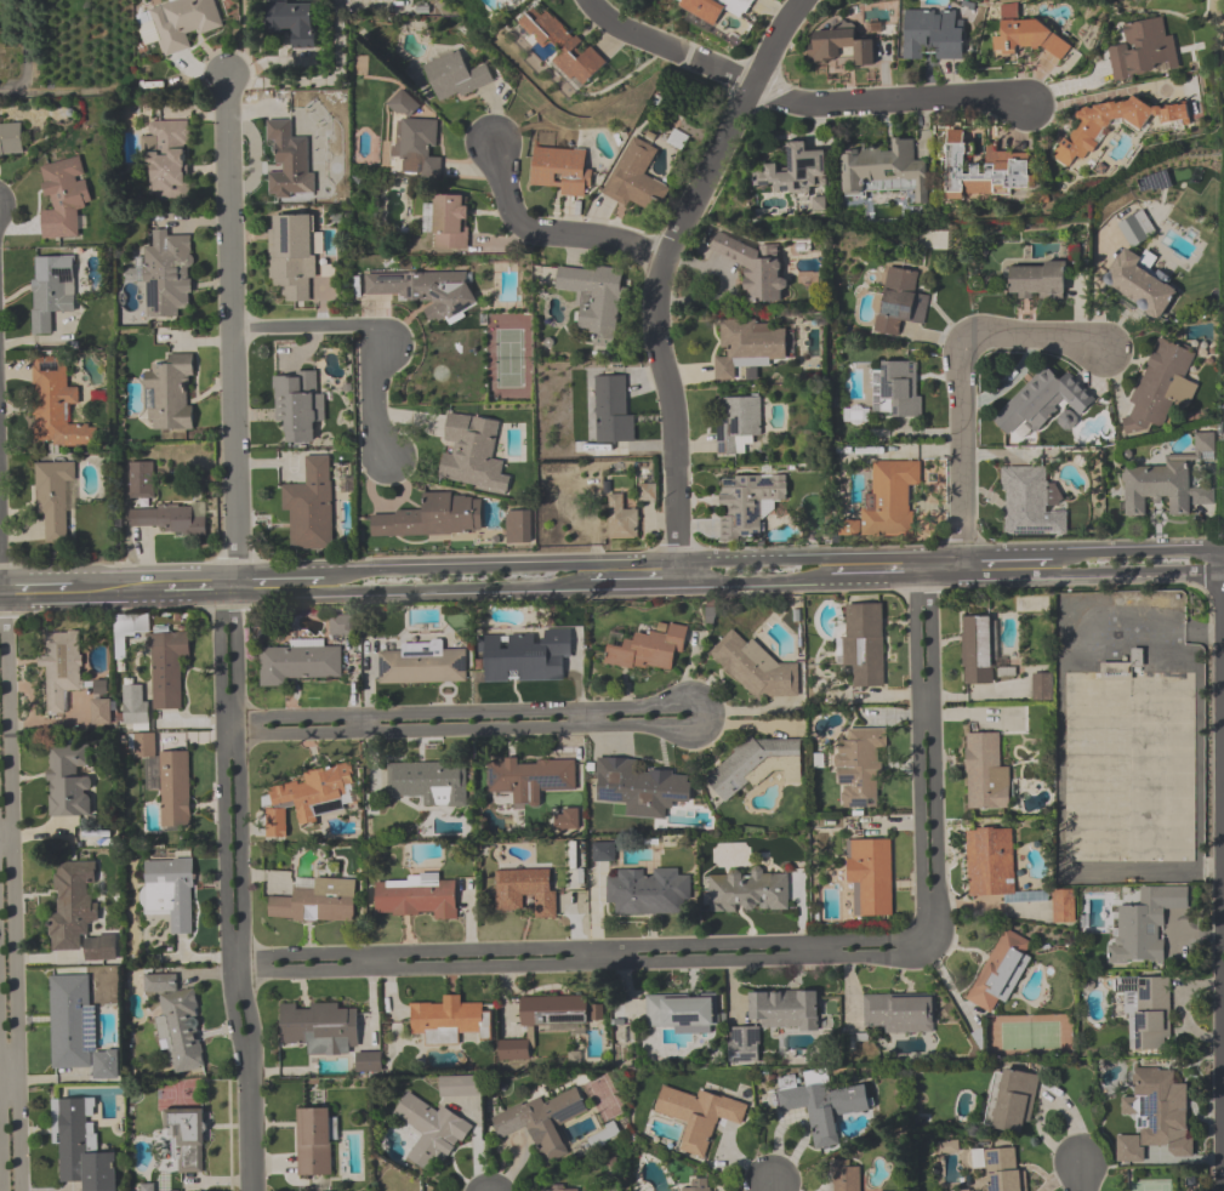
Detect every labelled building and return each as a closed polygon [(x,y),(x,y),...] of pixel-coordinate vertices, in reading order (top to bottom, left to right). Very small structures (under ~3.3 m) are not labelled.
[(149,10),(175,0),(212,0),(222,29),(165,56),(149,10)] [(725,9),(747,19),(755,0),(666,0),(717,25),(725,9)] [(268,2),(315,2),(318,50),(294,49),(294,34),(268,33),(268,2)] [(1018,28),(1017,6),(1000,6),(1001,38),(994,38),(994,56),(1018,55),(1018,52),(1067,51),(1066,26),(1018,28)] [(607,61),(591,47),(590,47),(546,10),(542,16),(533,8),(520,24),(557,55),(547,67),(579,94),(607,61)] [(903,13),(903,61),(930,61),(961,61),(961,13),(903,13)] [(1114,81),(1178,68),(1167,16),(1121,26),(1125,44),(1107,47),(1114,81)] [(873,66),(872,40),(855,40),(855,27),(807,29),(808,62),(851,61),(851,67),(873,66)] [(439,106),(494,85),(485,63),(468,69),(461,51),(424,65),(439,106)] [(1152,114),(1160,116),(1162,117),(1176,119),(1177,112),(1156,109),(1132,96),(1125,109),(1084,102),(1075,119),(1077,120),(1056,160),(1072,168),(1076,160),(1086,162),(1112,120),(1124,122),(1140,130),(1144,130),(1152,114)] [(437,121),(398,119),(396,159),(421,160),(420,179),(441,179),(442,157),(435,157),(437,121)] [(150,121),(189,120),(188,199),(149,200),(150,121)] [(268,120),(292,120),(291,143),(309,142),(309,195),(269,196),(269,171),(279,171),(277,139),(267,139),(268,120)] [(22,126),(0,126),(0,159),(22,159),(22,126)] [(949,199),(1035,195),(1033,151),(987,153),(987,165),(972,165),(970,131),(946,132),(949,199)] [(603,193),(657,218),(674,182),(648,170),(658,149),(630,136),(603,193)] [(932,204),(930,161),(915,162),(915,140),(889,141),(889,147),(843,149),(844,194),(917,192),(918,205),(932,204)] [(790,168),(756,168),(757,187),(777,187),(777,196),(829,196),(828,152),(813,153),(812,142),(789,142),(790,168)] [(530,190),(590,194),(592,162),(584,161),(585,150),(533,146),(530,190)] [(89,231),(71,160),(42,168),(53,210),(38,213),(45,242),(89,231)] [(468,196),(435,195),(435,206),(424,206),(423,235),(435,235),(435,251),(467,251),(468,196)] [(1115,225),(1128,247),(1120,252),(1100,284),(1160,320),(1177,294),(1167,277),(1145,264),(1141,258),(1129,250),(1157,234),(1142,209),(1115,225)] [(311,215),(309,302),(285,302),(271,280),(268,229),(274,229),(273,217),(311,215)] [(189,235),(190,308),(178,308),(177,317),(147,317),(144,245),(152,246),(148,230),(166,229),(167,235),(189,235)] [(782,303),(781,258),(716,234),(709,255),(745,268),(746,304),(782,303)] [(32,256),(32,335),(53,335),(53,311),(75,311),(75,256),(32,256)] [(1066,299),(1066,262),(1005,262),(1005,288),(1011,288),(1011,299),(1066,299)] [(619,348),(622,269),(556,267),(555,291),(580,292),(578,333),(592,334),(591,347),(619,348)] [(920,272),(884,267),(875,332),(898,335),(900,325),(924,328),(928,296),(917,295),(920,272)] [(364,274),(466,273),(465,284),(477,300),(431,321),(423,310),(435,304),(428,298),(365,295),(364,274)] [(723,358),(714,358),(715,382),(737,381),(737,366),(787,365),(785,331),(757,332),(757,321),(722,322),(723,358)] [(1132,405),(1124,430),(1147,438),(1151,425),(1164,430),(1173,403),(1189,409),(1197,385),(1185,381),(1195,352),(1156,338),(1132,405)] [(169,354),(192,353),(192,431),(152,431),(144,372),(169,354)] [(33,360),(33,448),(96,448),(96,428),(66,428),(66,406),(78,406),(78,389),(67,389),(67,360),(33,360)] [(920,418),(921,362),(883,362),(883,373),(873,373),(872,418),(920,418)] [(991,420),(1008,437),(1025,420),(1037,432),(1065,403),(1079,417),(1096,400),(1068,373),(1060,381),(1045,366),(991,420)] [(273,377),(315,371),(317,394),(323,394),(325,422),(313,422),(313,441),(285,441),(285,421),(274,421),(273,377)] [(635,442),(635,415),(626,415),(625,376),(591,376),(592,414),(575,414),(575,455),(588,454),(587,443),(635,442)] [(761,398),(717,398),(717,456),(749,455),(749,441),(761,441),(761,398)] [(446,415),(501,422),(493,457),(502,460),(500,472),(513,475),(507,497),(439,480),(446,415)] [(1123,468),(1124,518),(1147,518),(1146,501),(1169,501),(1169,517),(1190,517),(1190,505),(1214,505),(1214,489),(1197,489),(1197,460),(1214,460),(1214,434),(1196,434),(1196,455),(1166,455),(1166,467),(1123,468)] [(306,456),(330,455),(331,549),(291,549),(289,512),(281,512),(280,485),(306,485),(306,456)] [(131,462),(154,461),(154,496),(130,496),(131,462)] [(868,521),(840,521),(840,537),(910,537),(910,486),(921,486),(921,461),(868,461),(868,521)] [(34,463),(74,462),(74,483),(64,483),(66,541),(47,541),(46,513),(36,513),(34,463)] [(1002,467),(1003,538),(1067,537),(1067,509),(1060,509),(1059,482),(1047,482),(1047,467),(1002,467)] [(720,542),(762,541),(761,515),(775,515),(775,503),(787,502),(786,476),(719,477),(720,542)] [(370,513),(422,512),(422,494),(478,498),(480,530),(371,537),(370,513)] [(608,540),(638,540),(638,511),(624,511),(624,495),(608,495),(608,540)] [(132,509),(204,508),(204,536),(171,535),(169,526),(132,528),(132,509)] [(506,513),(506,546),(531,546),(531,513),(506,513)] [(844,605),(883,604),(884,686),(853,685),(852,667),(843,666),(841,638),(846,638),(844,605)] [(961,615),(992,616),(994,684),(964,685),(961,615)] [(671,622),(688,626),(674,669),(603,665),(608,645),(622,648),(625,638),(633,639),(636,632),(648,636),(649,629),(666,634),(671,622)] [(750,637),(776,665),(793,663),(796,696),(752,696),(707,656),(731,629),(744,642),(750,637)] [(150,633),(189,632),(189,656),(180,656),(181,710),(153,711),(150,633)] [(486,636),(570,632),(564,680),(485,682),(486,636)] [(45,633),(79,633),(81,690),(67,693),(66,713),(49,714),(45,633)] [(260,649),(340,646),(341,680),(286,679),(286,688),(261,688),(260,649)] [(378,653),(465,650),(466,683),(380,685),(378,653)] [(1032,702),(1049,702),(1049,674),(1032,674),(1032,702)] [(148,731),(148,686),(123,686),(123,731),(148,731)] [(91,700),(91,726),(110,726),(110,700),(91,700)] [(846,729),(888,728),(889,747),(875,747),(876,805),(842,807),(836,763),(838,740),(847,741),(846,729)] [(967,734),(997,733),(1000,767),(1006,767),(1009,808),(968,811),(967,734)] [(189,751),(157,751),(156,734),(132,734),(133,759),(146,759),(146,793),(161,793),(162,829),(190,829),(189,751)] [(49,746),(49,818),(91,818),(91,778),(79,778),(79,768),(90,768),(89,745),(49,746)] [(575,760),(488,760),(488,794),(514,794),(514,806),(540,806),(540,792),(576,792),(575,760)] [(672,811),(673,800),(686,801),(688,777),(637,774),(637,762),(615,761),(614,791),(627,792),(626,809),(672,811)] [(466,763),(387,764),(387,798),(422,798),(422,807),(466,807),(466,763)] [(268,840),(289,837),(285,809),(296,808),(298,819),(358,810),(352,769),(259,783),(268,840)] [(579,809),(554,809),(554,831),(579,831),(579,809)] [(968,831),(1010,830),(1015,894),(970,897),(968,831)] [(843,840),(890,839),(892,917),(861,917),(860,882),(848,882),(843,840)] [(592,842),(592,862),(615,862),(615,842),(592,842)] [(194,935),(193,859),(143,859),(143,915),(170,915),(170,935),(194,935)] [(49,952),(85,951),(85,962),(116,961),(116,937),(87,937),(87,923),(95,923),(94,886),(97,886),(96,862),(57,863),(58,911),(48,912),(49,952)] [(679,915),(679,903),(691,903),(691,877),(678,877),(678,868),(617,869),(617,879),(605,879),(606,904),(617,904),(617,916),(679,915)] [(494,871),(496,911),(533,910),(533,919),(556,918),(555,869),(494,871)] [(789,912),(788,872),(705,873),(706,913),(789,912)] [(356,879),(294,878),(293,898),(268,897),(268,922),(356,923),(356,879)] [(375,917),(432,916),(432,921),(456,920),(456,878),(375,879),(375,917)] [(1187,888),(1140,887),(1140,906),(1114,906),(1113,964),(1163,965),(1164,910),(1187,910),(1187,888)] [(1006,928),(1031,944),(991,1013),(967,998),(1006,928)] [(197,989),(178,991),(176,973),(143,976),(145,996),(159,994),(167,1074),(205,1070),(197,989)] [(49,976),(51,1069),(92,1068),(92,1080),(118,1080),(117,1050),(96,1051),(94,975),(49,976)] [(1169,978),(1128,978),(1128,1051),(1169,1051),(1169,978)] [(758,1032),(817,1032),(817,994),(751,994),(750,1029),(729,1029),(729,1064),(758,1064),(758,1032)] [(410,1005),(410,1034),(424,1034),(424,1046),(458,1046),(458,1034),(490,1034),(490,1006),(462,1006),(462,995),(442,995),(442,1005),(410,1005)] [(646,995),(646,1032),(718,1032),(718,995),(646,995)] [(864,996),(933,995),(935,1032),(864,1027),(864,996)] [(589,997),(520,997),(520,1026),(602,1026),(602,1006),(589,1006),(589,997)] [(279,1003),(279,1043),(311,1043),(311,1053),(355,1053),(356,1074),(382,1073),(381,1052),(359,1052),(359,1002),(279,1003)] [(498,1061),(529,1061),(529,1040),(498,1040),(498,1061)] [(1039,1075),(1001,1068),(990,1129),(1021,1135),(1022,1129),(1029,1130),(1039,1075)] [(1187,1086),(1173,1086),(1172,1070),(1133,1072),(1135,1098),(1121,1099),(1122,1116),(1136,1116),(1137,1137),(1117,1138),(1118,1165),(1142,1164),(1142,1148),(1169,1147),(1170,1159),(1190,1158),(1187,1086)] [(482,1076),(439,1076),(439,1097),(482,1097),(482,1076)] [(814,1150),(839,1147),(835,1118),(871,1112),(867,1083),(777,1096),(780,1114),(808,1110),(814,1150)] [(681,1152),(705,1158),(715,1119),(742,1126),(748,1104),(699,1091),(698,1097),(662,1087),(655,1114),(689,1123),(681,1152)] [(544,1167),(570,1157),(558,1126),(588,1114),(579,1090),(544,1103),(541,1097),(490,1117),(499,1140),(529,1128),(544,1167)] [(438,1112),(406,1092),(392,1115),(422,1134),(405,1160),(426,1173),(436,1157),(447,1164),(472,1125),(442,1106),(438,1112)] [(116,1154),(96,1154),(96,1123),(92,1123),(91,1099),(55,1099),(57,1184),(83,1183),(83,1190),(116,1190),(116,1154)] [(159,1174),(205,1175),(205,1110),(160,1109),(159,1174)] [(297,1177),(331,1177),(331,1144),(337,1144),(337,1109),(297,1109),(297,1177)] [(589,1149),(621,1140),(617,1127),(585,1135),(589,1149)] [(1021,1147),(972,1149),(973,1173),(987,1172),(988,1190),(1023,1190),(1021,1147)] [(860,1162),(833,1163),(834,1190),(861,1190),(860,1162)] [(710,1179),(690,1179),(690,1189),(683,1189),(683,1190),(711,1190),(710,1179)]
